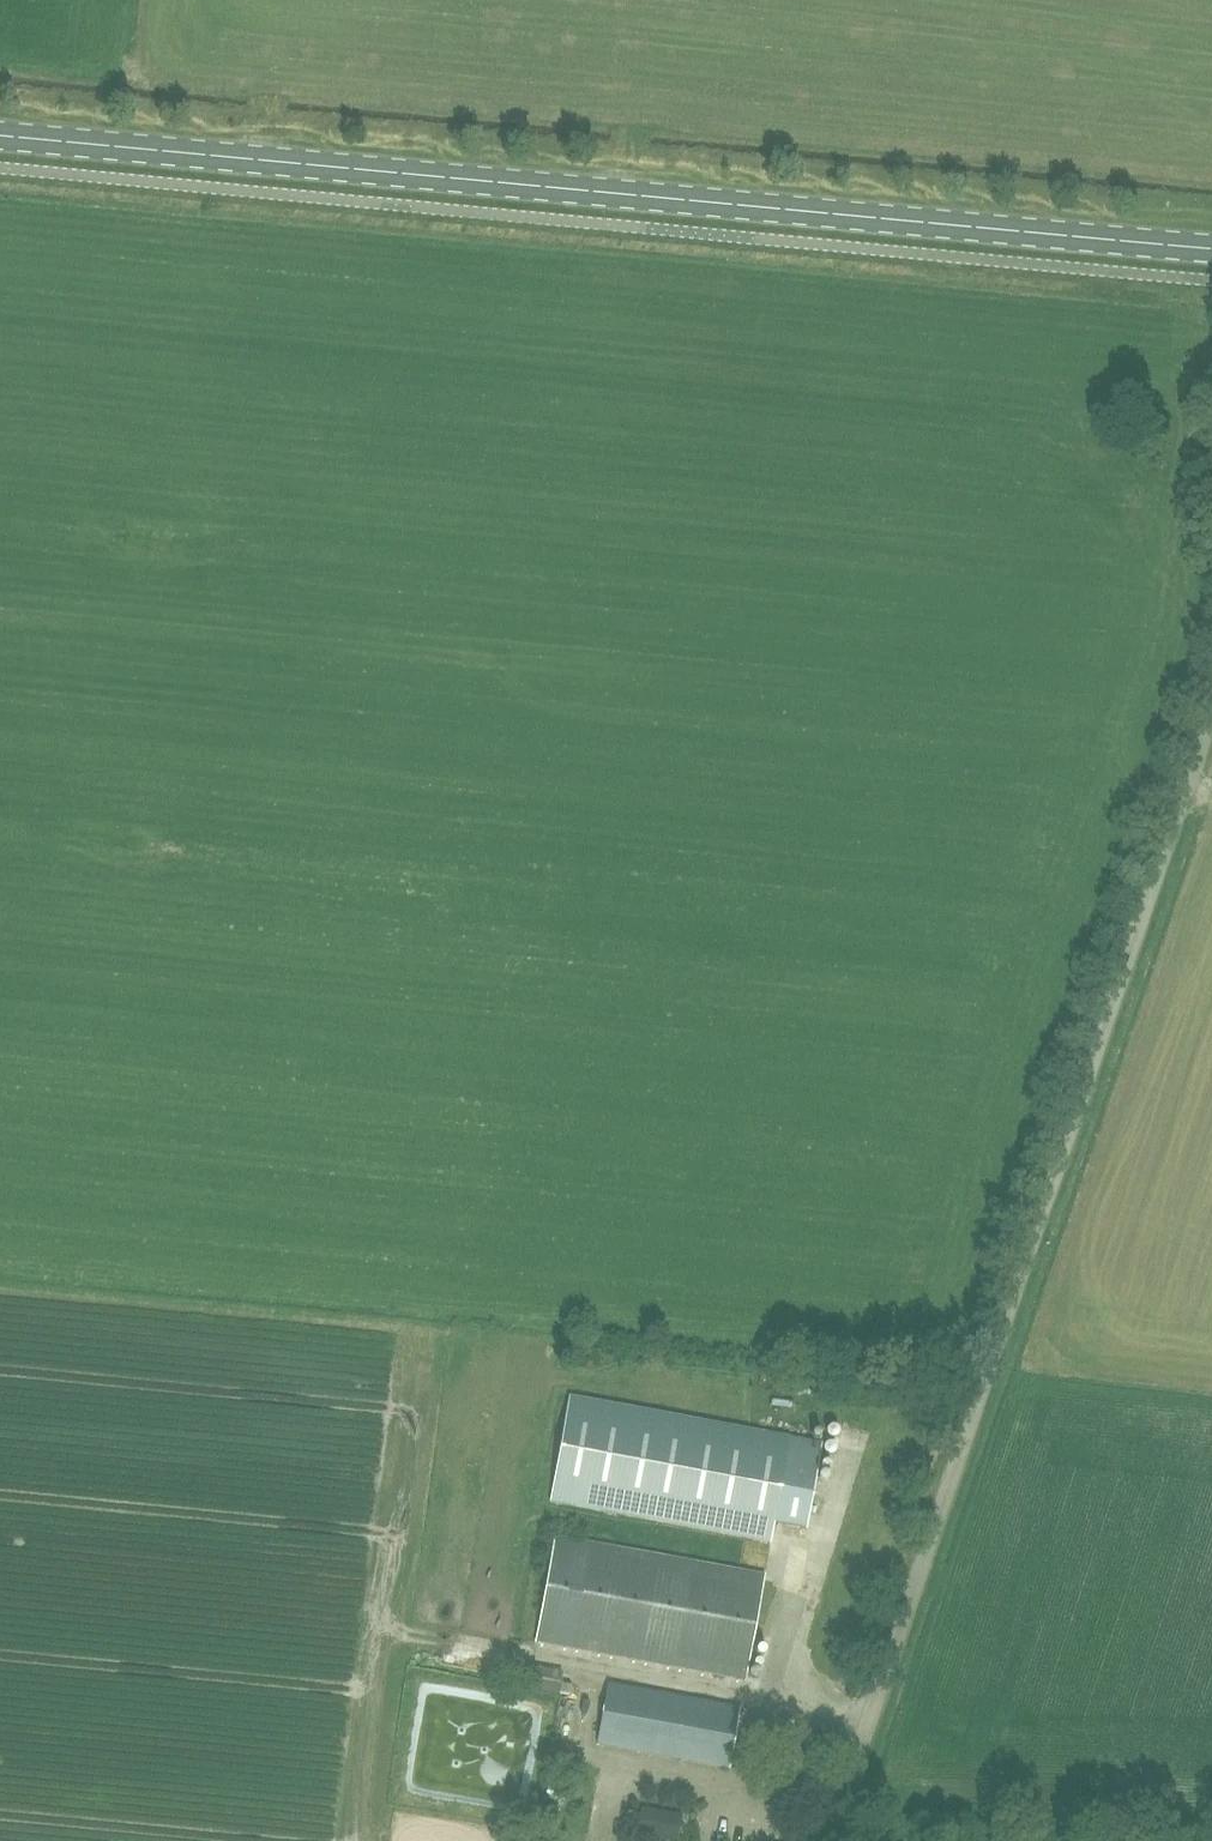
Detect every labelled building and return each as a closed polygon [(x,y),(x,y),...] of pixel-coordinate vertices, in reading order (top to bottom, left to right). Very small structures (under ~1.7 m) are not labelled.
[(770,1543),(773,1524),(806,1530),(822,1445),(569,1397),(549,1501),(770,1543)] [(716,1679),(722,1681),(723,1677),(743,1681),(763,1576),(554,1537),(534,1642),(716,1676),(716,1679)] [(727,1768),(738,1710),(607,1685),(596,1744),(727,1768)] [(515,1788),(520,1713),(439,1708),(434,1783),(515,1788)]
